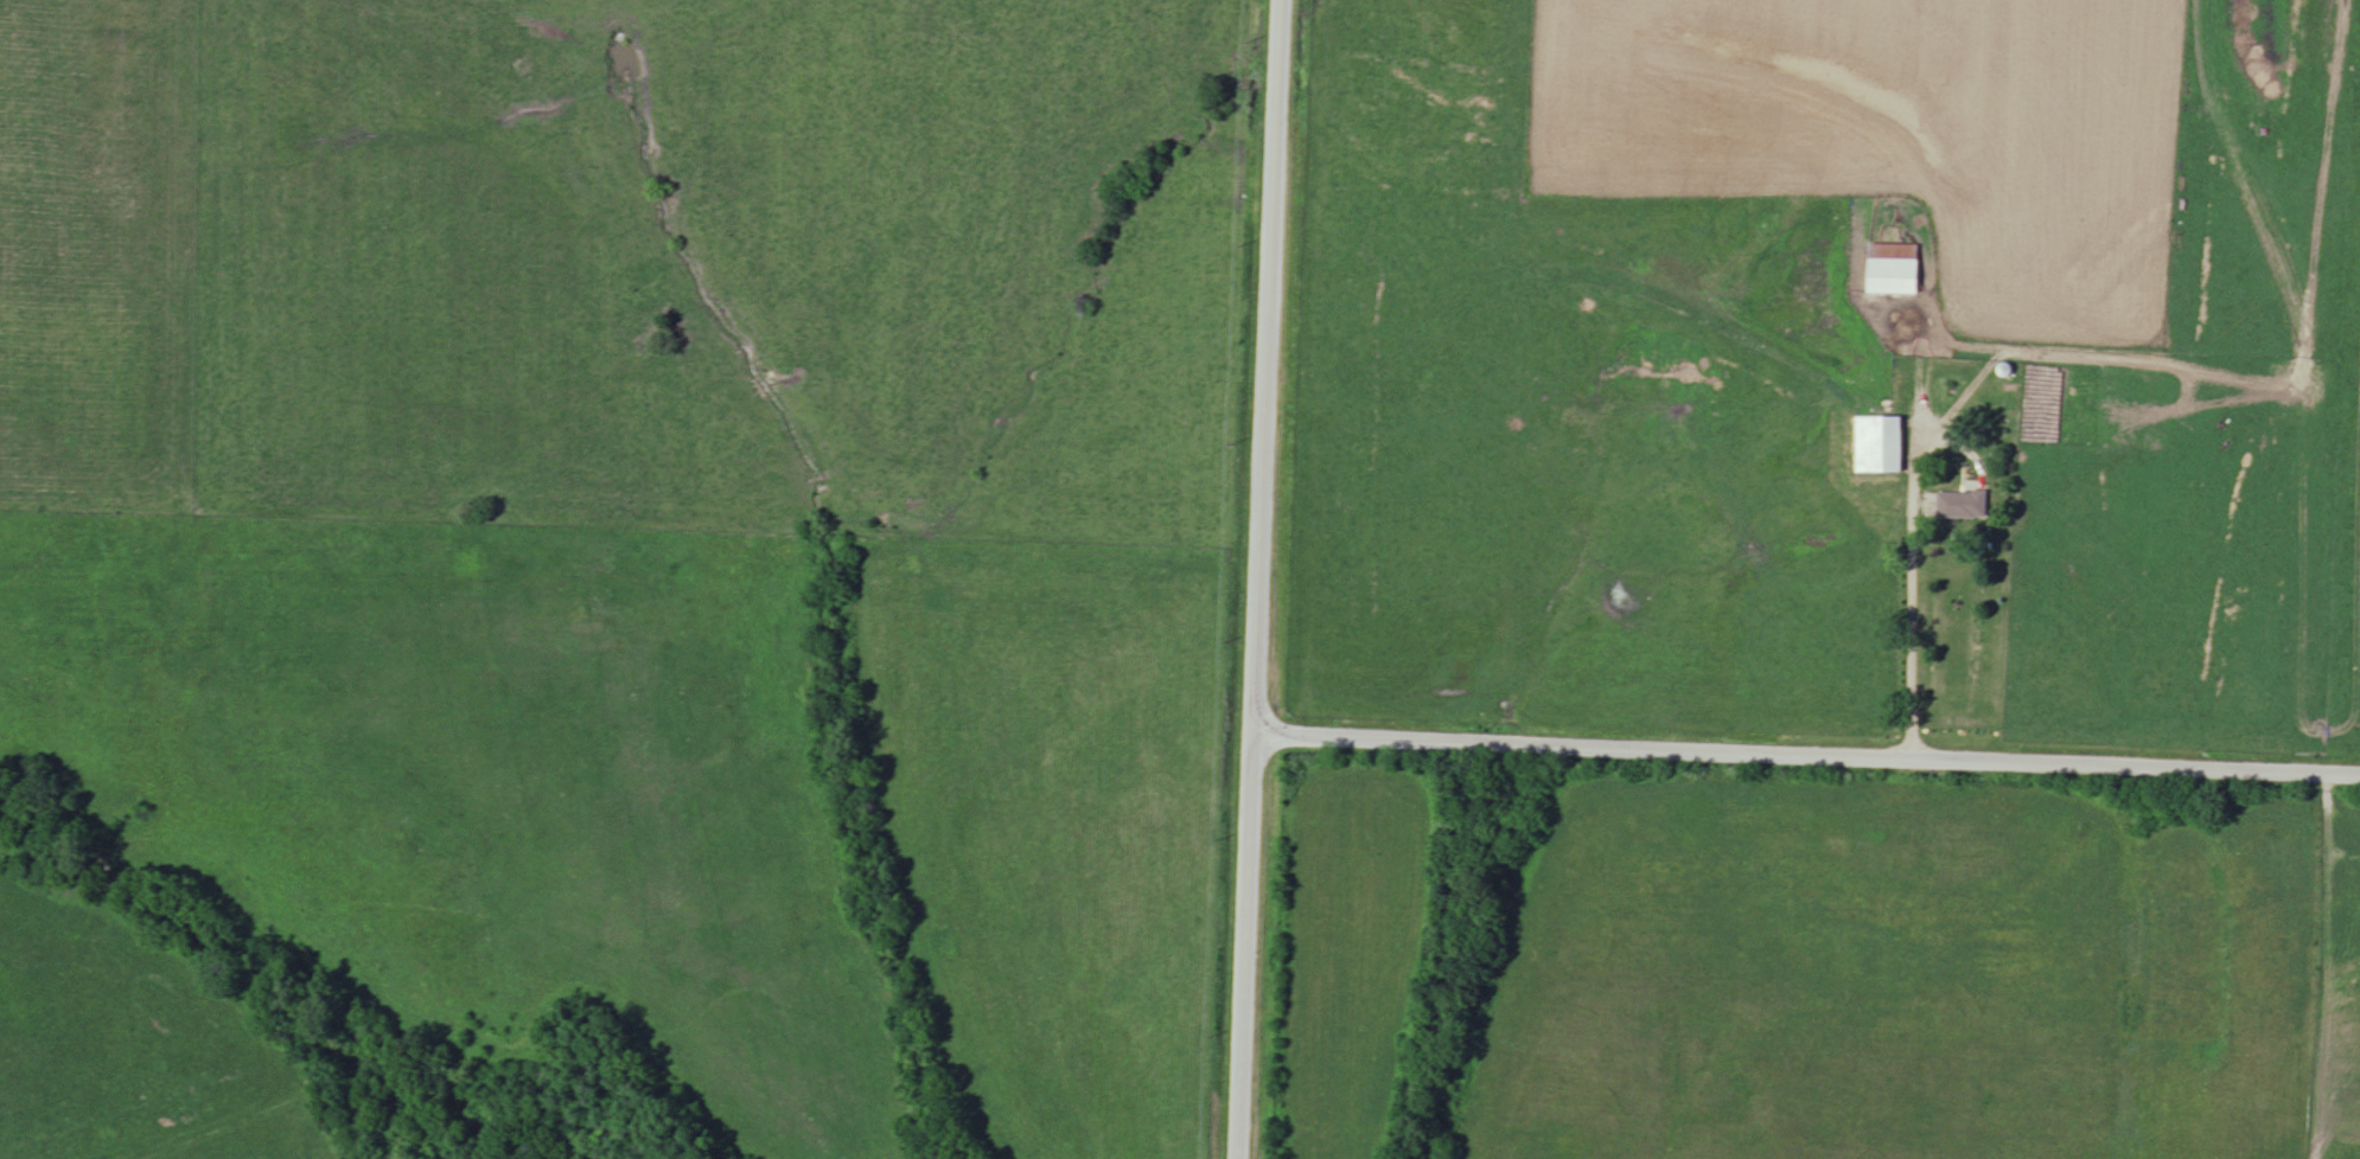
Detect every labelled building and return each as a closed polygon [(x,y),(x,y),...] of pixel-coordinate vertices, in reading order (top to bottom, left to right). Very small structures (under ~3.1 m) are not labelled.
[(1918,245),(1870,245),(1870,295),(1918,295),(1918,245)] [(1903,474),(1903,419),(1858,419),(1858,474),(1903,474)] [(1988,520),(1988,494),(1939,494),(1939,520),(1988,520)]
